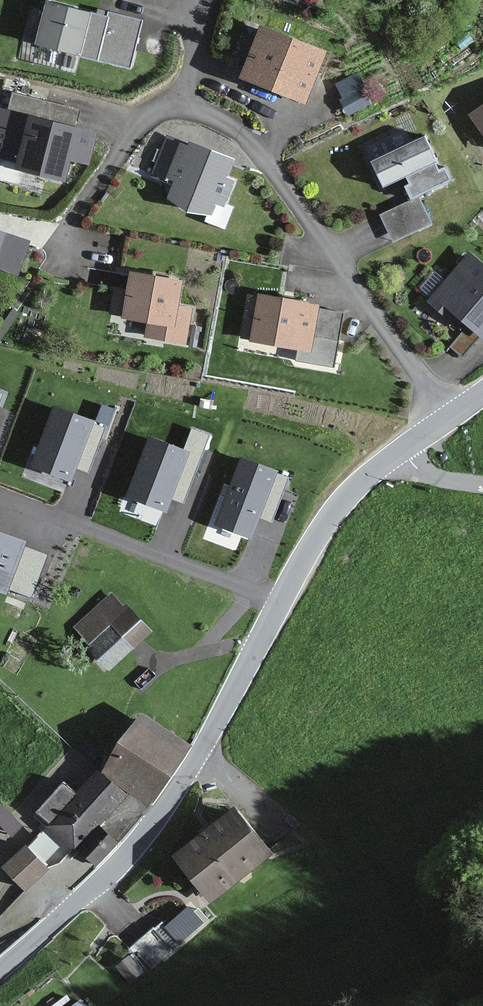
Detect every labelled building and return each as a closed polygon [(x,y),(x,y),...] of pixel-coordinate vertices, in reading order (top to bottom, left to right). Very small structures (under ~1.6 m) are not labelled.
[(102,18),(41,1),(29,41),(125,69),(139,22),(104,12),(102,18)] [(319,51),(255,26),(236,76),(299,101),(319,51)] [(334,80),(346,109),(362,102),(351,73),(334,80)] [(469,112),(482,135),(482,103),(469,112)] [(0,109),(0,157),(10,159),(8,166),(58,180),(63,162),(82,167),(91,134),(0,109)] [(229,159),(164,136),(149,177),(169,184),(163,201),(208,217),(213,204),(223,207),(232,182),(222,179),(229,159)] [(425,138),(367,161),(381,196),(388,193),(394,208),(378,214),(390,244),(429,229),(417,199),(451,186),(444,167),(438,170),(425,138)] [(0,233),(0,270),(13,275),(25,242),(0,233)] [(466,254),(425,302),(452,325),(456,320),(481,341),(482,339),(482,268),(466,254)] [(179,282),(127,272),(124,292),(113,290),(108,317),(144,324),(141,339),(184,347),(191,310),(174,306),(179,282)] [(316,305),(256,295),(254,303),(246,302),(239,343),(308,355),(311,340),(337,345),(342,316),(315,312),(316,305)] [(104,426),(54,409),(34,466),(70,478),(75,466),(88,470),(104,426)] [(205,437),(194,433),(185,455),(151,441),(129,497),(165,511),(171,496),(181,500),(205,437)] [(285,476),(241,460),(217,524),(251,537),(259,515),(269,519),(285,476)] [(0,533),(0,592),(33,604),(52,552),(0,533)] [(120,609),(110,596),(77,627),(93,643),(86,647),(98,659),(94,663),(109,674),(150,634),(125,605),(120,609)] [(185,745),(140,716),(99,774),(147,806),(185,745)] [(122,799),(94,775),(48,828),(74,851),(122,799)] [(269,857),(233,811),(170,857),(204,900),(269,857)] [(114,844),(97,830),(78,853),(94,867),(114,844)] [(24,847),(0,868),(0,869),(24,893),(46,873),(24,847)] [(148,967),(204,917),(187,898),(131,948),(148,967)]
